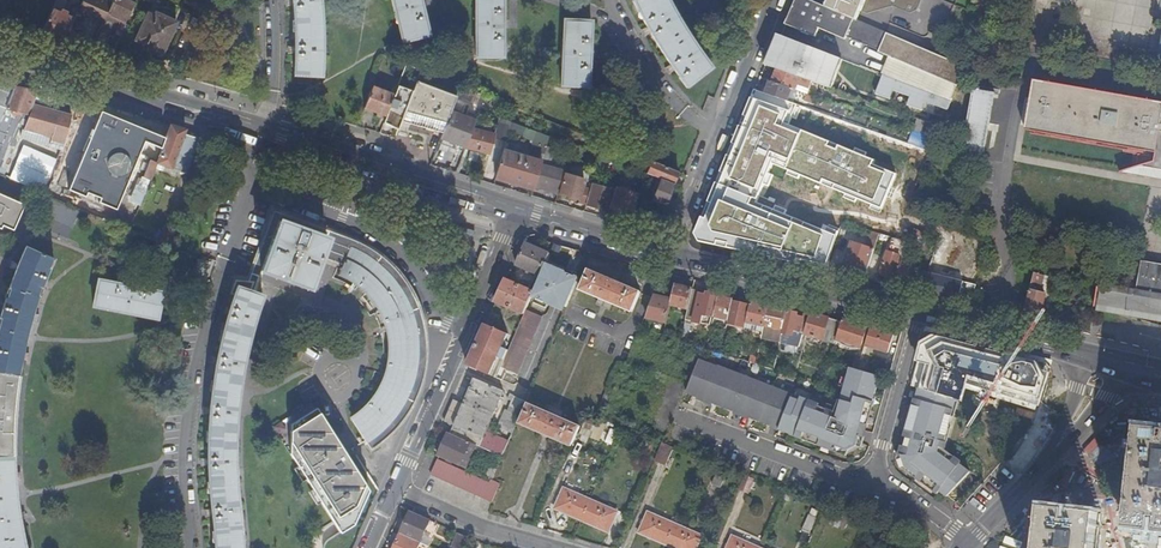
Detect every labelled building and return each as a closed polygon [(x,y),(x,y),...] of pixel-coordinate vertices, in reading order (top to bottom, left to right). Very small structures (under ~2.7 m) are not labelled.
[(42,33),(64,43),(75,19),(68,17),(70,14),(62,11),(65,4),(57,0),(42,33)] [(103,22),(112,3),(106,0),(83,0),(78,12),(103,22)] [(100,29),(109,32),(111,28),(117,31),(121,21),(125,22),(134,0),(113,0),(112,3),(103,22),(100,29)] [(199,18),(207,1),(205,0),(184,0),(180,10),(199,18)] [(293,22),(294,44),(294,74),(321,76),(321,49),(320,49),(320,40),(321,24),(319,24),(318,11),(319,0),(292,0),(293,22)] [(403,41),(429,35),(421,0),(393,0),(403,41)] [(476,56),(503,56),(502,0),(475,0),(476,56)] [(710,67),(703,58),(695,47),(687,35),(676,18),(672,10),(667,0),(633,0),(638,10),(648,29),(661,50),(671,66),(686,85),(710,67)] [(810,0),(795,0),(784,25),(815,37),(819,29),(845,40),(846,37),(879,51),(879,52),(889,57),(958,87),(966,67),(934,53),(870,25),(829,8),(810,0)] [(829,8),(870,25),(934,53),(954,4),(944,0),(832,0),(829,8)] [(154,16),(148,13),(136,40),(145,45),(143,49),(161,56),(176,22),(155,13),(154,16)] [(591,21),(564,20),(562,85),(588,86),(591,21)] [(778,35),(765,65),(778,70),(792,75),(792,62),(799,65),(801,61),(837,75),(842,60),(778,35)] [(221,65),(242,65),(242,49),(221,49),(221,65)] [(958,87),(889,57),(881,75),(883,75),(952,101),(958,87)] [(792,62),(792,75),(807,80),(812,82),(825,87),(828,80),(834,82),(837,75),(801,61),(799,65),(792,62)] [(792,88),(796,89),(797,84),(810,89),(812,82),(807,80),(792,75),(778,70),(773,82),(792,88)] [(952,101),(883,75),(876,95),(890,101),(894,92),(910,98),(907,107),(922,112),(925,104),(948,112),(952,101)] [(767,94),(772,96),(788,101),(792,88),(773,82),(768,80),(767,83),(770,84),(767,94)] [(828,80),(825,87),(831,89),(834,82),(828,80)] [(1034,80),(1026,129),(1124,147),(1124,152),(1134,153),(1139,154),(1137,167),(1131,168),(1121,171),(1120,173),(1143,167),(1160,170),(1160,103),(1034,80)] [(442,133),(450,112),(456,96),(416,81),(412,93),(403,118),(406,120),(442,133)] [(14,86),(6,109),(30,114),(33,105),(38,92),(14,86)] [(364,108),(385,117),(393,95),(372,87),(364,108)] [(399,127),(403,118),(412,93),(396,87),(393,95),(385,117),(383,121),(399,127)] [(997,91),(974,87),(964,149),(987,152),(997,91)] [(142,116),(92,100),(72,146),(84,151),(98,118),(111,125),(122,128),(114,150),(124,153),(119,165),(124,166),(128,155),(136,133),(142,116)] [(30,114),(24,129),(51,138),(50,142),(63,146),(72,116),(33,105),(30,114)] [(10,147),(23,119),(0,109),(0,143),(10,147)] [(440,138),(465,147),(475,121),(450,112),(442,133),(440,138)] [(185,129),(171,125),(165,141),(157,162),(187,173),(200,138),(184,133),(185,129)] [(165,141),(136,133),(128,155),(150,162),(151,159),(157,162),(165,141)] [(547,145),(549,137),(543,134),(540,142),(547,145)] [(10,147),(0,143),(0,174),(10,147)] [(72,146),(66,144),(60,159),(77,166),(113,180),(119,165),(114,163),(84,151),(72,146)] [(542,161),(550,163),(554,149),(547,146),(542,161)] [(534,190),(534,187),(541,165),(542,161),(504,150),(495,178),(534,190)] [(151,159),(150,162),(144,177),(150,180),(157,162),(151,159)] [(497,163),(489,160),(485,174),(493,177),(497,163)] [(673,184),(678,172),(652,161),(647,174),(660,179),(673,184)] [(534,187),(557,194),(564,172),(548,167),(541,165),(534,187)] [(560,194),(578,199),(582,187),(584,179),(565,174),(560,194)] [(140,184),(147,187),(150,180),(144,177),(143,176),(140,184)] [(51,179),(46,195),(127,229),(130,231),(136,215),(103,201),(51,179)] [(665,205),(673,184),(660,179),(652,200),(665,205)] [(713,181),(698,240),(730,249),(735,229),(727,227),(737,187),(713,181)] [(585,203),(585,204),(606,210),(612,189),(592,182),(590,189),(585,203)] [(578,201),(585,203),(590,189),(582,187),(578,199),(578,201)] [(609,208),(632,214),(638,195),(638,194),(615,187),(609,208)] [(761,198),(759,233),(779,234),(782,199),(761,198)] [(0,199),(0,228),(10,233),(21,208),(0,199)] [(326,239),(279,221),(261,270),(308,287),(326,239)] [(160,224),(154,241),(164,245),(169,228),(160,224)] [(877,241),(880,233),(872,231),(870,239),(877,241)] [(902,259),(907,242),(895,238),(890,252),(888,252),(881,274),(896,279),(902,259)] [(844,265),(867,273),(874,250),(851,242),(844,265)] [(517,266),(541,276),(546,264),(551,254),(527,244),(517,266)] [(17,384),(20,368),(26,342),(27,335),(28,332),(31,321),(40,291),(48,273),(54,259),(27,247),(19,263),(11,283),(3,310),(0,321),(0,381),(17,384)] [(350,247),(338,275),(350,280),(359,287),(367,295),(373,302),(377,308),(382,318),(385,326),(387,338),(388,348),(388,358),(387,366),(384,375),(380,387),(373,398),(366,406),(355,415),(351,418),(367,443),(380,433),(385,428),(392,421),(399,411),(407,399),(413,384),(417,373),(418,358),(419,345),(417,331),(413,314),(407,300),(401,290),(390,275),(383,268),(374,261),(362,253),(350,247)] [(904,260),(902,259),(896,279),(894,285),(915,290),(918,278),(907,275),(910,265),(904,263),(904,260)] [(1141,261),(1136,289),(1160,294),(1160,264),(1141,261)] [(534,294),(568,308),(580,279),(546,264),(541,276),(535,291),(534,294)] [(613,303),(632,312),(640,293),(589,271),(581,290),(601,298),(598,304),(610,309),(613,303)] [(1034,272),(1025,310),(1037,313),(1040,303),(1043,304),(1047,289),(1041,288),(1044,275),(1034,272)] [(672,275),(663,273),(661,283),(670,285),(672,275)] [(951,298),(976,301),(979,279),(955,276),(951,298)] [(507,279),(496,303),(525,315),(527,310),(534,294),(535,291),(507,279)] [(162,292),(98,280),(93,306),(156,318),(162,292)] [(236,280),(231,293),(234,295),(226,320),(219,348),(214,375),(211,392),(211,395),(209,425),(208,449),(208,472),(211,505),(214,530),(215,547),(240,547),(239,546),(239,535),(241,535),(237,522),(235,508),(234,497),(236,484),(234,484),(234,472),(235,460),(233,460),(232,449),(235,436),(233,436),(233,424),(236,412),(233,412),(235,396),(236,393),(240,365),(243,366),(243,353),(246,343),(248,343),(249,331),(253,318),(255,319),(263,295),(250,291),(254,282),(236,280)] [(676,285),(675,287),(672,300),(671,306),(688,310),(693,289),(676,285)] [(711,326),(718,295),(707,292),(706,295),(700,294),(693,321),(711,326)] [(647,318),(667,322),(671,306),(672,300),(656,296),(647,318)] [(734,300),(719,296),(714,317),(729,320),(733,302),(734,300)] [(733,302),(729,320),(728,325),(746,329),(747,322),(751,306),(733,302)] [(769,307),(751,303),(751,306),(747,322),(765,326),(769,307)] [(788,311),(769,307),(765,326),(783,330),(788,311)] [(509,350),(502,367),(519,375),(544,318),(527,310),(525,315),(509,350)] [(810,316),(788,311),(783,330),(781,341),(800,346),(804,334),(810,316)] [(811,313),(810,316),(804,334),(836,345),(838,338),(843,323),(811,313)] [(845,318),(843,323),(838,338),(863,345),(869,327),(845,318)] [(685,323),(681,341),(690,343),(694,326),(685,323)] [(486,324),(468,366),(497,379),(502,367),(509,350),(507,349),(509,343),(506,341),(509,334),(486,324)] [(895,334),(872,327),(866,345),(889,352),(895,334)] [(987,361),(973,360),(973,353),(957,352),(956,380),(986,381),(987,361)] [(756,365),(758,356),(751,355),(749,363),(756,365)] [(858,370),(862,356),(857,355),(853,368),(858,370)] [(1014,389),(1017,381),(1025,383),(1029,369),(996,359),(989,381),(1014,389)] [(861,447),(879,382),(849,374),(842,402),(840,401),(836,411),(821,405),(822,404),(803,396),(801,400),(794,397),(795,394),(719,366),(718,367),(700,360),(687,394),(848,454),(861,447)] [(894,364),(895,362),(886,360),(882,377),(889,379),(894,364)] [(451,434),(477,446),(503,458),(509,443),(487,433),(504,392),(475,379),(451,434)] [(0,381),(0,449),(13,449),(13,411),(17,384),(0,381)] [(957,400),(921,389),(902,456),(905,468),(939,493),(940,492),(947,497),(970,472),(941,451),(957,400)] [(511,432),(513,433),(526,405),(527,401),(517,396),(514,398),(508,412),(516,415),(511,427),(512,428),(511,432)] [(368,488),(312,401),(273,425),(339,530),(352,522),(368,488)] [(571,446),(580,427),(561,418),(564,412),(551,407),(548,412),(530,404),(521,423),(571,446)] [(581,432),(592,437),(598,422),(587,417),(581,432)] [(1126,531),(1148,533),(1149,524),(1155,461),(1158,432),(1137,431),(1129,504),(1126,531)] [(1158,432),(1155,461),(1149,524),(1148,533),(1160,534),(1160,433),(1158,432)] [(442,450),(439,457),(466,469),(477,446),(451,434),(449,434),(445,443),(442,442),(439,449),(442,450)] [(640,453),(651,457),(656,444),(645,439),(640,453)] [(659,461),(668,465),(675,450),(666,446),(659,461)] [(24,547),(19,524),(15,493),(15,488),(13,468),(13,449),(0,449),(0,547),(24,547)] [(500,485),(492,481),(491,484),(438,461),(432,476),(493,503),(500,485)] [(488,475),(494,477),(498,469),(492,466),(488,475)] [(712,484),(720,488),(728,471),(719,468),(712,484)] [(739,491),(749,495),(755,479),(744,475),(739,491)] [(555,509),(608,532),(618,512),(564,488),(555,509)] [(781,500),(788,502),(790,497),(783,494),(781,500)] [(801,530),(810,534),(817,518),(815,517),(818,511),(811,508),(801,530)] [(1098,514),(1041,508),(1037,547),(1094,547),(1098,514)] [(841,528),(846,514),(837,511),(831,526),(840,529),(841,528)] [(424,536),(430,521),(411,512),(401,534),(421,543),(424,536)] [(674,547),(697,547),(702,536),(648,512),(639,533),(674,547)] [(851,517),(846,514),(841,528),(846,530),(851,517)] [(421,543),(401,534),(395,547),(418,547),(421,543)] [(453,547),(464,547),(468,537),(459,534),(453,547)] [(432,540),(424,536),(421,543),(430,547),(432,540)] [(732,536),(727,547),(758,547),(732,536)]
